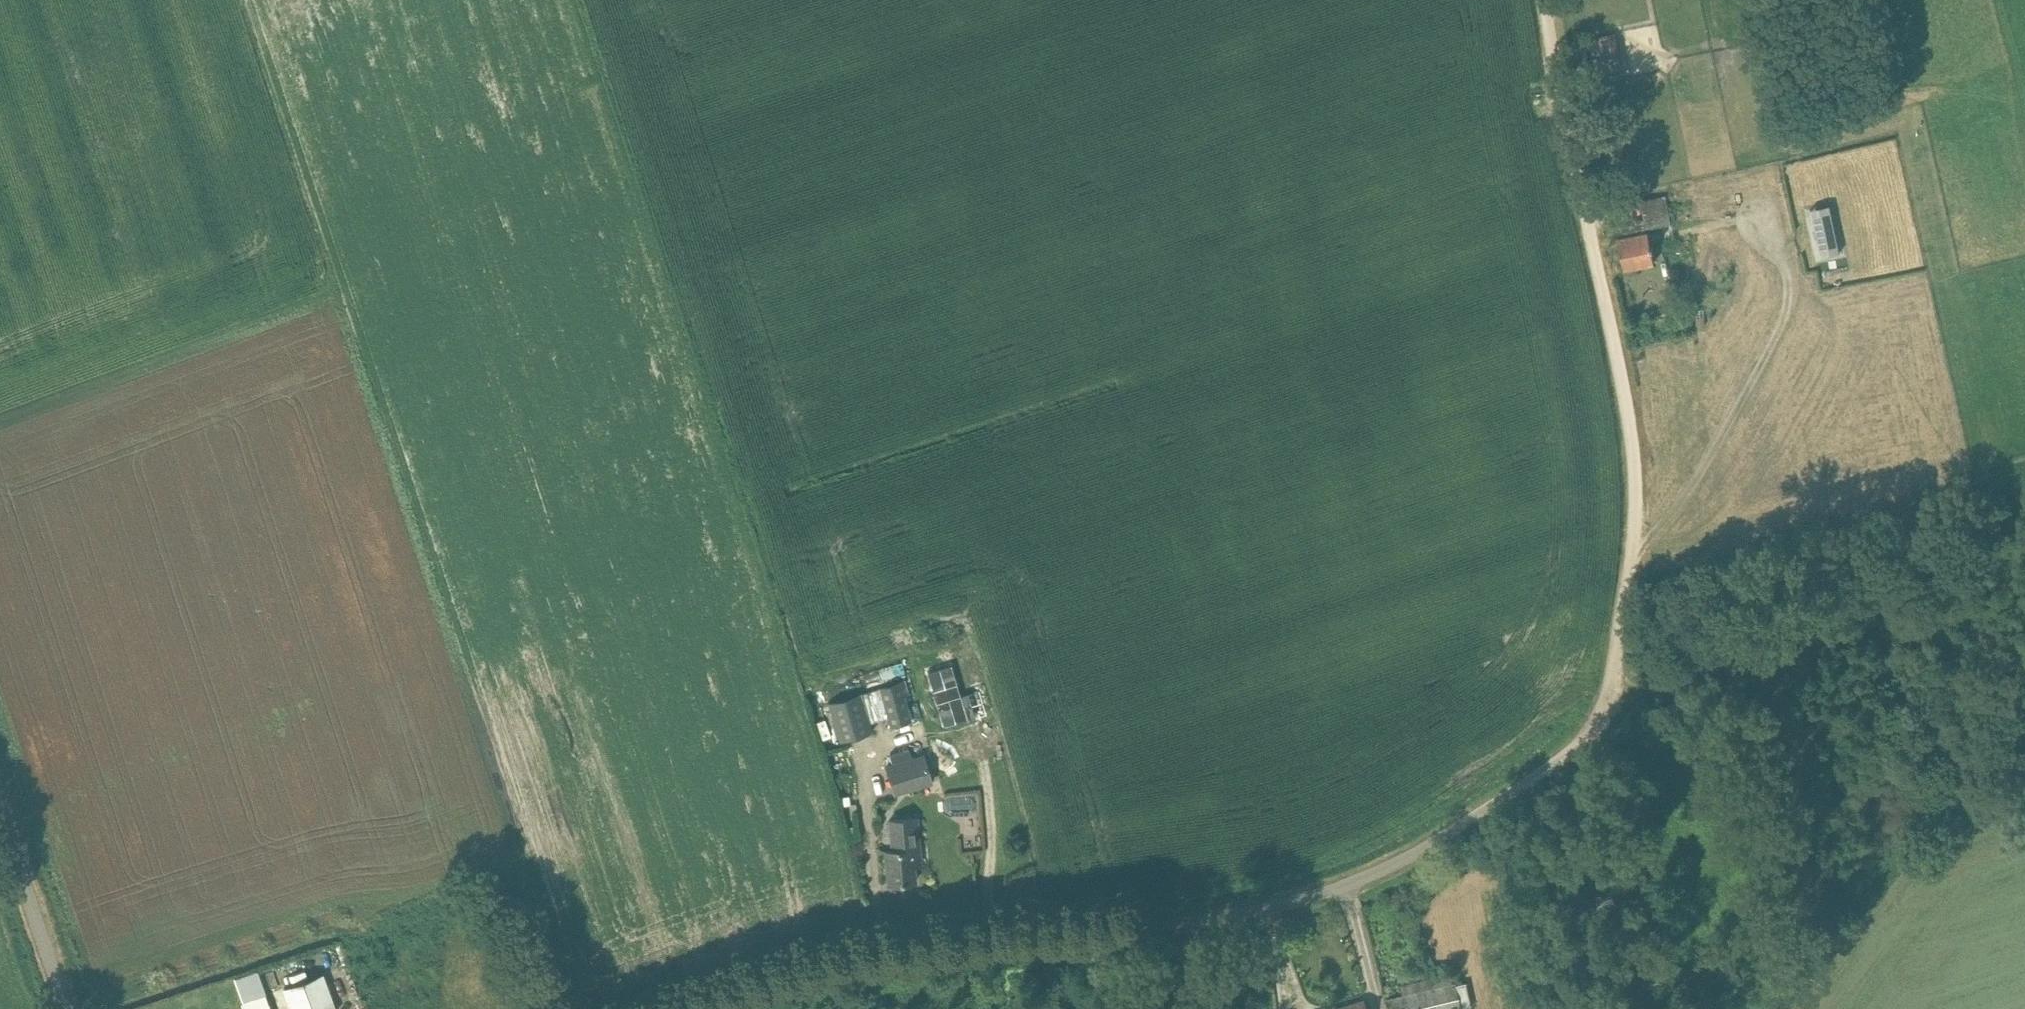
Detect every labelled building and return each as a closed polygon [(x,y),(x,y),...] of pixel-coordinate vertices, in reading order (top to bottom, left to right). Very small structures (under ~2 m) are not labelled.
[(1597,36),(1605,67),(1623,64),(1616,32),(1597,36)] [(1664,196),(1660,197),(1640,201),(1644,218),(1621,223),(1624,237),(1618,238),(1624,268),(1655,262),(1648,228),(1670,224),(1664,196)] [(1832,212),(1813,216),(1821,256),(1840,252),(1832,212)] [(880,686),(893,725),(911,719),(903,695),(906,694),(901,679),(880,686)] [(830,701),(841,741),(870,733),(858,693),(830,701)] [(952,727),(928,732),(936,771),(960,766),(952,727)] [(886,764),(894,793),(935,782),(927,753),(886,764)] [(885,850),(888,884),(915,881),(912,849),(919,848),(916,818),(888,820),(891,850),(885,850)] [(291,1007),(292,1008),(335,1008),(322,973),(284,988),(291,1007)] [(1467,982),(1456,985),(1456,983),(1387,999),(1388,1005),(1392,1004),(1393,1008),(1462,1008),(1472,1006),(1467,982)] [(241,1008),(269,1008),(265,993),(239,999),(241,1008)] [(1364,999),(1333,1008),(1367,1008),(1364,999)]
